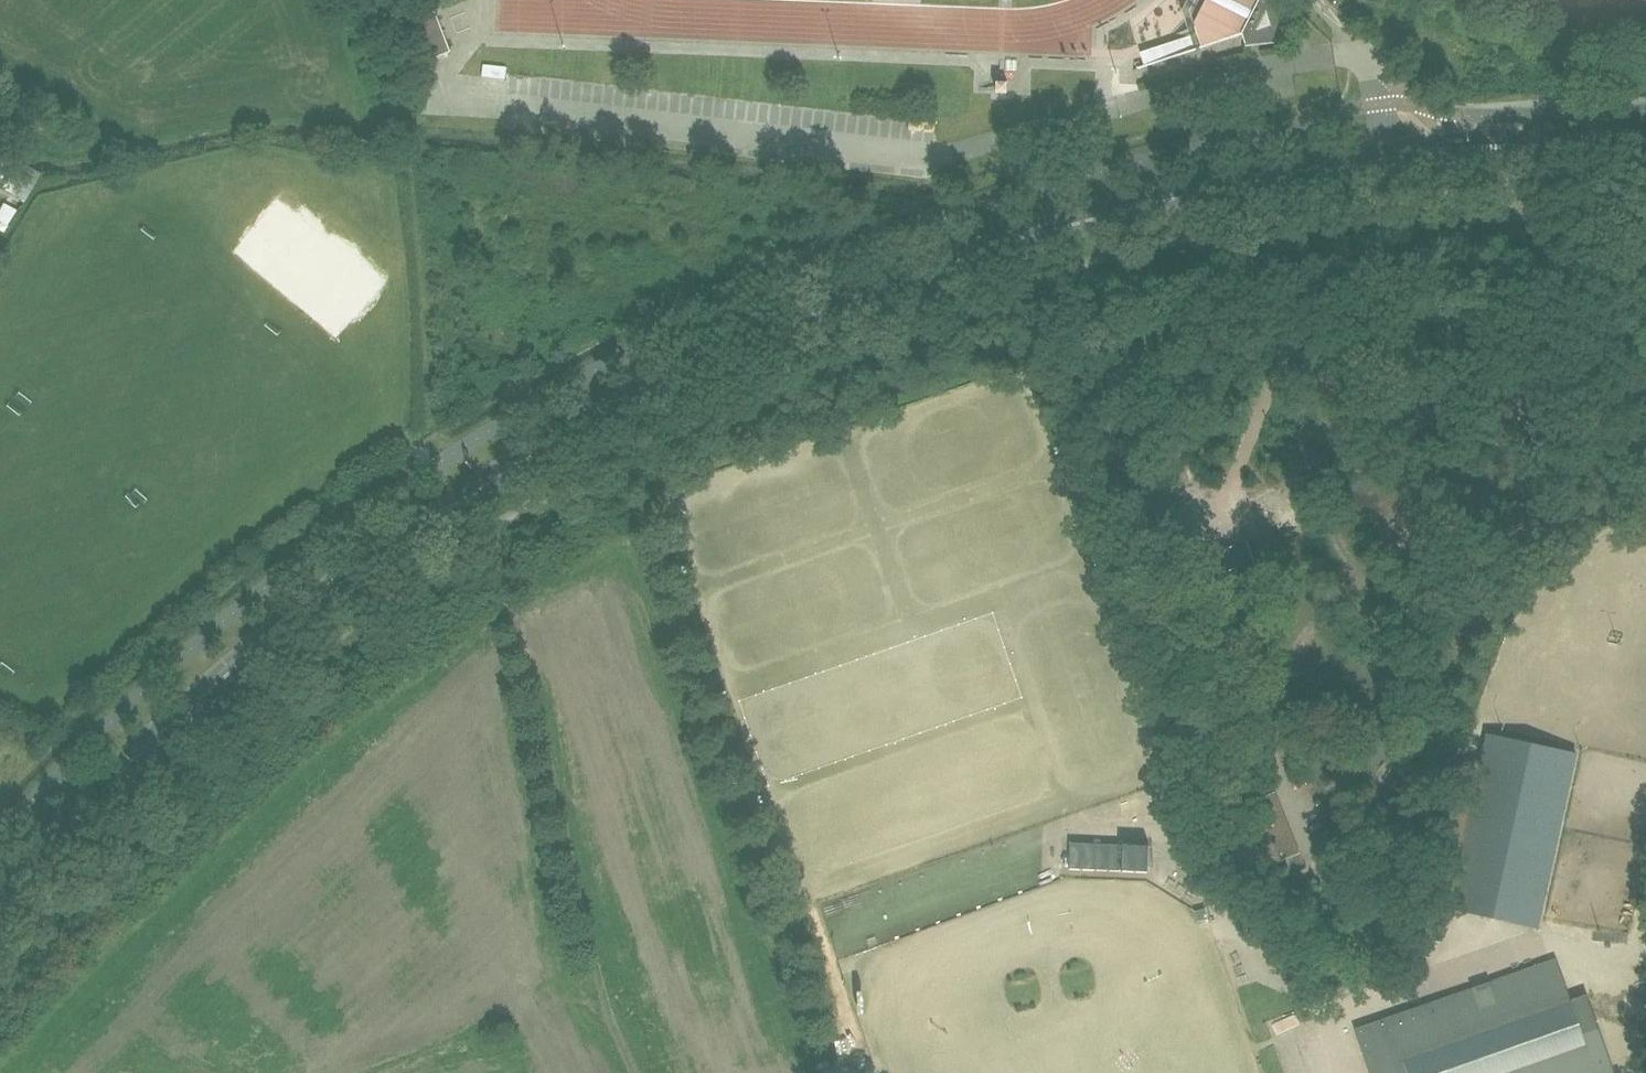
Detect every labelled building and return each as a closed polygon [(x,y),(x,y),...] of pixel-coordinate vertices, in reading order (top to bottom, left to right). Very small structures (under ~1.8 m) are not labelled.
[(1190,11),(1202,47),(1201,47),(1201,49),(1243,35),(1247,46),(1246,46),(1247,47),(1279,43),(1278,41),(1274,42),(1286,19),(1288,22),(1289,22),(1278,0),(1196,0),(1190,11)] [(412,21),(428,61),(452,52),(437,11),(412,21)] [(1133,71),(1197,50),(1197,49),(1195,49),(1191,36),(1141,53),(1145,66),(1133,70),(1133,71)] [(484,65),(483,77),(506,80),(507,68),(484,65)] [(1380,766),(1407,737),(1383,714),(1356,745),(1380,766)] [(1538,927),(1566,790),(1573,754),(1484,736),(1449,909),(1538,927)] [(1229,879),(1263,866),(1298,853),(1274,793),(1240,807),(1247,826),(1213,838),(1229,879)] [(1070,842),(1069,868),(1149,872),(1150,845),(1070,842)] [(1431,859),(1409,934),(1440,943),(1457,865),(1431,859)] [(1587,996),(1570,1001),(1555,960),(1355,1029),(1370,1072),(1614,1072),(1587,996)]
